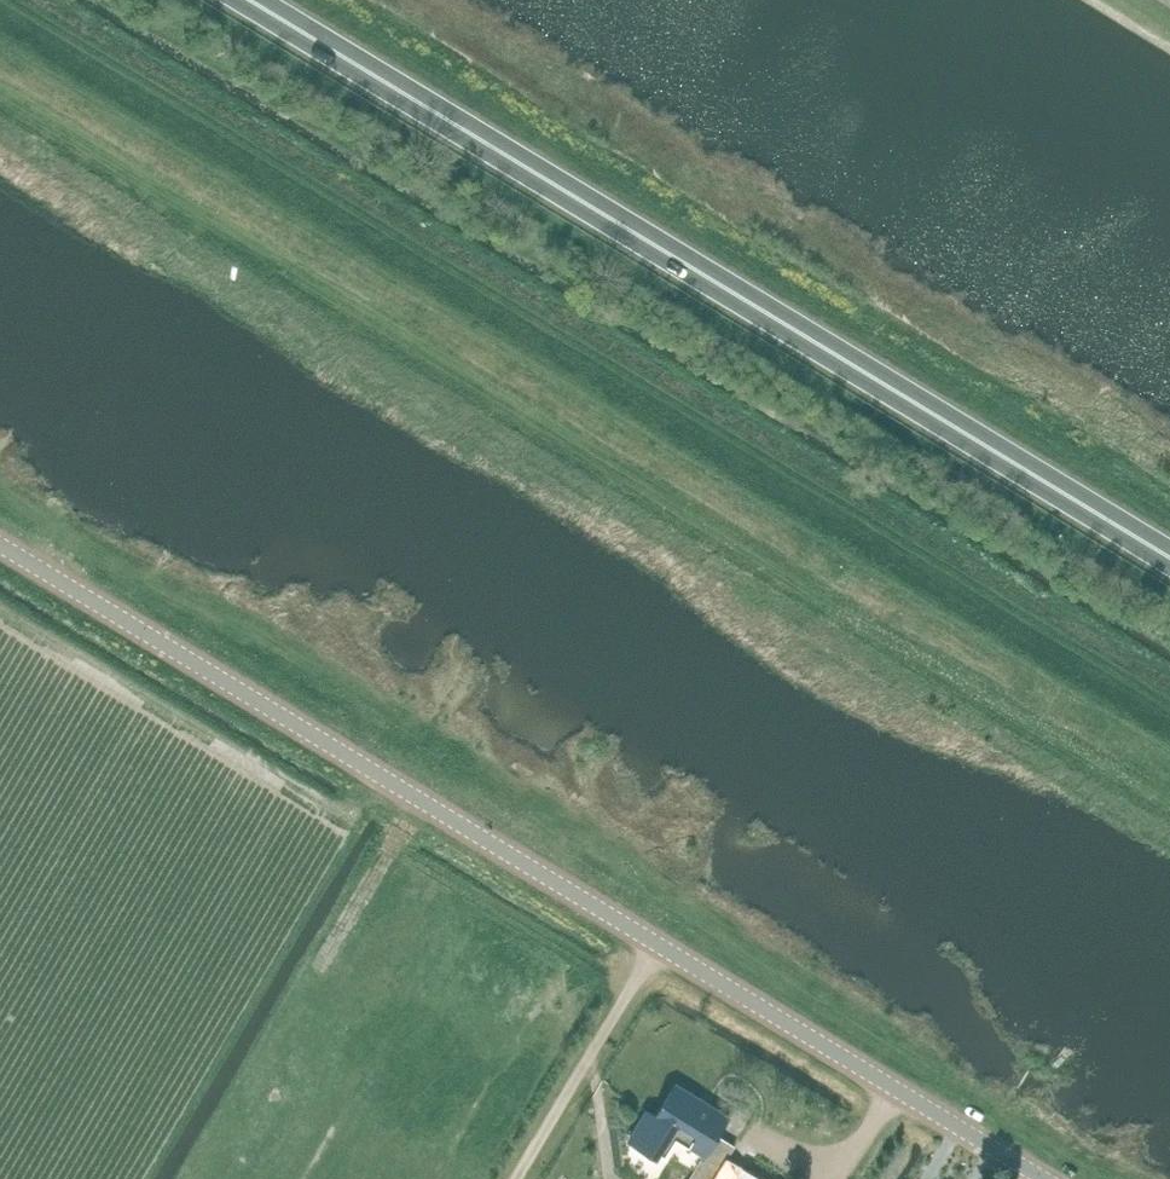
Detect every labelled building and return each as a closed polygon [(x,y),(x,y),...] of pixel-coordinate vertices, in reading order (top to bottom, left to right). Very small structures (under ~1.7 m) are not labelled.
[(717,1136),(729,1116),(676,1083),(657,1114),(645,1108),(626,1142),(657,1159),(661,1153),(666,1156),(675,1139),(704,1156),(690,1178),(765,1178),(729,1157),(735,1145),(717,1136)]
